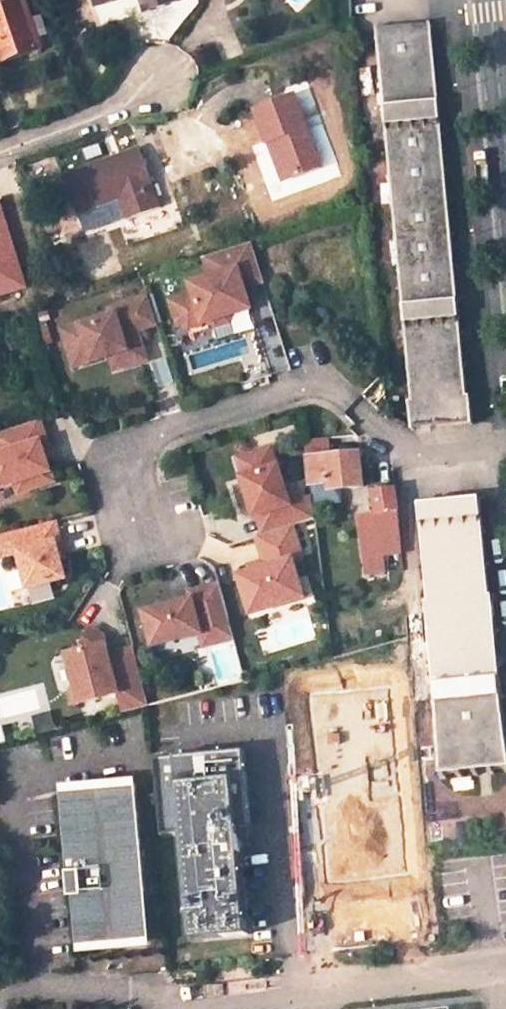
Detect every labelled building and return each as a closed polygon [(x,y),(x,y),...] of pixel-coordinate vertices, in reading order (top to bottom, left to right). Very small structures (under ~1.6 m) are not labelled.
[(97,9),(124,0),(94,0),(97,9)] [(177,3),(176,0),(142,0),(148,13),(177,3)] [(0,11),(0,50),(4,62),(41,49),(25,3),(0,11)] [(432,26),(378,31),(413,400),(408,401),(412,431),(476,424),(473,397),(469,398),(459,297),(437,75),(432,26)] [(280,146),(291,177),(321,166),(294,95),(256,109),(268,141),(278,137),(282,145),(280,146)] [(268,141),(282,180),(291,177),(280,146),(282,145),(278,137),(268,141)] [(140,150),(67,175),(81,213),(121,198),(128,218),(161,206),(140,150)] [(21,293),(40,287),(25,242),(0,249),(0,299),(21,293)] [(263,276),(252,243),(205,258),(212,277),(192,283),(195,294),(173,302),(179,322),(191,328),(209,322),(217,326),(230,322),(234,314),(252,309),(246,288),(244,282),(263,276)] [(265,282),(263,276),(244,282),(246,288),(265,282)] [(158,325),(149,297),(115,307),(117,314),(82,325),(81,324),(62,330),(70,356),(88,350),(92,362),(110,356),(124,352),(128,366),(148,360),(138,331),(158,325)] [(92,362),(88,350),(70,356),(74,368),(92,362)] [(128,366),(124,352),(110,356),(115,370),(128,366)] [(42,441),(47,439),(41,420),(0,433),(0,447),(2,454),(0,454),(0,488),(1,488),(18,482),(21,492),(55,480),(47,458),(42,441)] [(53,456),(47,439),(42,441),(47,458),(53,456)] [(328,439),(306,441),(310,483),(329,482),(330,490),(363,487),(359,452),(329,455),(328,439)] [(291,503),(279,465),(277,466),(271,448),(239,458),(245,476),(243,476),(255,515),(259,514),(268,511),(275,531),(293,525),(315,518),(312,497),(291,503)] [(21,492),(18,482),(1,488),(5,498),(21,492)] [(362,513),(366,554),(367,572),(382,570),(380,552),(402,550),(395,489),(374,491),(377,513),(362,513)] [(419,507),(429,602),(424,603),(441,774),(505,768),(505,691),(502,654),(497,598),(493,597),(489,562),(483,500),(419,507)] [(275,531),(268,511),(259,514),(265,534),(275,531)] [(61,557),(57,542),(62,541),(56,520),(15,531),(30,587),(67,577),(61,557)] [(303,555),(293,525),(275,531),(265,534),(258,536),(267,566),(241,574),(252,612),(305,595),(293,558),(303,555)] [(66,556),(62,541),(57,542),(61,557),(66,556)] [(231,624),(220,583),(190,591),(192,598),(191,598),(145,611),(153,644),(201,632),(231,624)] [(234,636),(231,624),(201,632),(204,644),(234,636)] [(105,635),(92,627),(89,631),(98,637),(105,635)] [(149,706),(134,646),(110,652),(105,635),(98,637),(89,631),(84,640),(81,641),(84,648),(68,652),(81,703),(120,692),(125,712),(149,706)] [(252,826),(246,749),(155,757),(156,770),(162,834),(182,832),(189,913),(203,912),(205,939),(249,935),(240,827),(252,826)] [(149,941),(135,782),(64,787),(73,894),(84,893),(89,947),(149,941)] [(150,948),(149,941),(89,947),(84,893),(78,894),(83,954),(150,948)] [(205,939),(203,912),(189,913),(192,940),(205,939)]
